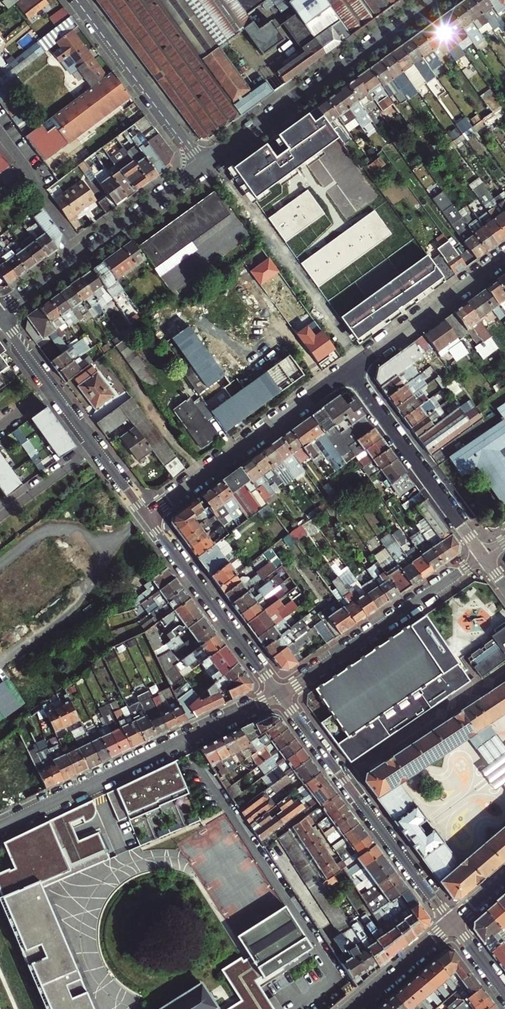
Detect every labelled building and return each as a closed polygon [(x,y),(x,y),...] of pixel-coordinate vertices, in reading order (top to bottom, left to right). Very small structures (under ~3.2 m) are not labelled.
[(3,2),(9,8),(19,0),(5,0),(3,2)] [(18,4),(28,18),(48,3),(46,0),(22,0),(18,4)] [(266,0),(96,0),(200,139),(207,140),(274,92),(265,80),(250,91),(218,47),(243,29),(262,55),(283,39),(270,21),(257,30),(246,14),(266,0)] [(296,13),(326,54),(400,0),(286,0),(296,13)] [(472,0),(464,0),(459,4),(477,29),(481,35),(488,30),(489,32),(493,29),(481,14),(472,0)] [(490,6),(486,0),(472,0),(481,14),(486,11),(497,26),(502,33),(504,31),(504,26),(490,6)] [(467,37),(477,29),(459,4),(449,11),(467,37)] [(63,6),(52,15),(59,25),(71,16),(63,6)] [(449,11),(439,18),(457,44),(467,37),(449,11)] [(486,11),(481,14),(493,29),(497,26),(486,11)] [(303,52),(276,72),(285,84),(326,54),(296,13),(282,23),(303,52)] [(36,43),(39,47),(49,40),(51,41),(57,37),(59,40),(57,41),(84,78),(99,66),(72,31),(78,26),(71,16),(59,25),(36,43)] [(439,18),(429,25),(441,42),(448,51),(452,48),(457,44),(439,18)] [(441,42),(429,25),(419,33),(438,58),(448,51),(441,42)] [(438,58),(419,33),(409,40),(428,65),(431,69),(435,66),(436,67),(441,63),(438,58)] [(428,65),(409,40),(399,47),(418,73),(428,65)] [(0,71),(0,102),(10,94),(3,84),(15,75),(44,53),(39,47),(36,43),(9,64),(0,71)] [(399,47),(389,54),(402,71),(406,68),(420,87),(426,83),(418,73),(399,47)] [(9,64),(0,52),(0,71),(9,64)] [(389,54),(380,61),(392,78),(396,75),(402,84),(407,91),(413,87),(402,71),(389,54)] [(380,61),(369,69),(382,86),(386,83),(392,91),(401,104),(407,100),(398,87),(392,78),(380,61)] [(357,78),(369,95),(373,93),(376,97),(374,99),(384,112),(390,108),(397,118),(401,114),(385,91),(382,86),(369,69),(357,78)] [(112,71),(38,127),(36,128),(25,137),(43,161),(130,96),(112,71)] [(276,72),(265,80),(274,92),(285,84),(276,72)] [(22,85),(15,75),(3,84),(10,94),(22,85)] [(396,75),(392,78),(398,87),(402,84),(396,75)] [(374,102),(369,95),(357,78),(346,85),(364,110),(378,129),(381,127),(371,113),(377,108),(373,102),(374,102)] [(386,83),(382,86),(385,91),(388,94),(392,91),(386,83)] [(364,110),(346,85),(336,93),(359,124),(362,128),(366,125),(363,121),(361,122),(357,117),(360,114),(359,113),(364,110)] [(336,93),(326,100),(338,117),(344,113),(350,121),(353,120),(357,125),(359,124),(336,93)] [(10,94),(0,102),(0,104),(3,108),(15,100),(10,94)] [(19,105),(15,100),(3,108),(7,114),(19,105)] [(338,117),(326,100),(316,108),(337,137),(343,145),(349,141),(340,127),(336,126),(332,121),(338,117)] [(19,105),(7,114),(9,115),(12,119),(23,111),(19,105)] [(496,119),(504,112),(504,110),(502,106),(492,113),(492,114),(496,119)] [(254,199),(337,137),(316,108),(282,133),(292,147),(287,150),(275,159),(264,145),(232,169),(254,199)] [(462,115),(458,109),(453,113),(457,118),(462,115)] [(12,119),(17,126),(28,117),(23,111),(12,119)] [(482,121),(486,126),(496,119),(492,114),(483,120),(482,121)] [(145,116),(134,124),(138,130),(149,121),(145,116)] [(28,117),(17,126),(21,131),(32,123),(28,117)] [(138,130),(142,136),(154,128),(149,121),(138,130)] [(482,121),(472,128),(476,133),(486,126),(482,121)] [(32,123),(21,131),(25,137),(36,128),(34,126),(32,123)] [(134,124),(126,130),(137,145),(158,176),(166,170),(151,149),(146,142),(142,136),(138,130),(134,124)] [(142,136),(146,142),(158,134),(154,128),(142,136)] [(474,133),(471,129),(463,134),(462,135),(465,139),(474,133)] [(446,132),(436,139),(442,149),(452,142),(453,141),(446,132)] [(158,134),(146,142),(151,149),(163,140),(158,134)] [(462,135),(453,141),(452,142),(454,145),(454,146),(465,139),(462,135)] [(148,183),(127,153),(116,137),(103,147),(110,158),(119,171),(134,193),(148,183)] [(163,140),(151,149),(166,170),(171,167),(173,153),(163,140)] [(158,176),(137,145),(127,153),(148,183),(158,176)] [(103,147),(96,152),(103,163),(110,158),(103,147)] [(127,199),(111,176),(103,163),(96,152),(84,161),(116,207),(127,199)] [(10,166),(0,153),(0,173),(10,166)] [(338,165),(363,201),(375,192),(351,156),(338,165)] [(378,159),(368,166),(373,173),(383,165),(378,159)] [(0,173),(0,174),(7,183),(8,182),(17,176),(10,166),(0,173)] [(119,171),(111,176),(127,199),(134,193),(119,171)] [(8,182),(16,192),(24,186),(17,176),(8,182)] [(81,179),(53,199),(69,221),(76,215),(75,213),(94,198),(81,179)] [(268,218),(285,242),(324,214),(307,190),(268,218)] [(155,269),(192,242),(230,215),(213,192),(139,246),(155,269)] [(503,201),(498,195),(493,199),(497,205),(503,213),(504,216),(504,199),(503,201)] [(493,199),(492,197),(488,200),(491,204),(495,207),(497,205),(493,199)] [(112,209),(105,198),(98,203),(105,214),(112,209)] [(486,252),(459,216),(456,211),(450,202),(440,209),(450,223),(453,220),(467,239),(463,242),(466,246),(468,248),(476,259),(486,252)] [(61,234),(39,205),(30,212),(34,218),(36,221),(56,249),(57,249),(61,234)] [(503,213),(497,205),(495,207),(493,208),(499,216),(503,213)] [(504,236),(504,216),(503,213),(499,216),(493,208),(487,212),(489,215),(504,236)] [(374,210),(300,263),(318,287),(391,234),(374,210)] [(487,211),(477,219),(496,245),(504,238),(504,236),(489,215),(487,212),(487,211)] [(30,212),(24,217),(28,223),(34,218),(30,212)] [(477,219),(475,215),(469,220),(464,212),(459,216),(486,252),(496,245),(477,219)] [(30,235),(46,257),(57,249),(56,249),(36,221),(26,229),(30,235)] [(17,222),(11,227),(13,230),(20,225),(17,222)] [(20,242),(22,244),(36,264),(46,257),(30,235),(20,242)] [(443,264),(452,277),(464,268),(456,257),(442,238),(440,236),(434,241),(439,247),(434,250),(438,256),(439,259),(443,264)] [(115,280),(145,258),(132,241),(103,263),(115,280)] [(36,264),(22,244),(16,248),(11,242),(7,245),(26,271),(36,264)] [(155,269),(161,277),(198,250),(192,242),(155,269)] [(9,270),(16,279),(26,271),(7,245),(0,251),(0,257),(4,262),(9,270)] [(468,248),(465,250),(456,257),(464,268),(476,259),(468,248)] [(426,255),(399,275),(402,278),(429,259),(426,255)] [(431,262),(446,281),(452,277),(443,264),(439,259),(438,256),(431,262)] [(343,321),(359,344),(446,281),(431,262),(429,259),(402,278),(399,275),(367,298),(369,302),(343,321)] [(7,285),(16,279),(9,270),(4,262),(0,265),(0,276),(7,285)] [(143,317),(115,280),(103,263),(93,270),(103,284),(132,325),(143,317)] [(80,279),(100,307),(106,303),(100,294),(102,293),(99,288),(103,284),(93,270),(80,279)] [(497,281),(504,293),(504,275),(497,281)] [(80,279),(71,286),(89,311),(97,305),(99,309),(101,310),(102,309),(100,307),(80,279)] [(504,314),(504,302),(504,301),(504,300),(504,293),(497,281),(486,289),(504,314)] [(89,311),(71,286),(60,293),(72,309),(76,306),(85,319),(86,321),(93,316),(91,314),(89,311)] [(477,319),(492,309),(499,319),(504,314),(486,289),(466,304),(477,319)] [(60,293),(50,301),(65,322),(72,316),(75,320),(77,322),(80,320),(72,309),(60,293)] [(340,318),(343,321),(369,302),(367,298),(340,318)] [(65,322),(50,301),(40,308),(55,329),(60,326),(65,322)] [(466,304),(444,320),(456,337),(467,329),(476,342),(488,333),(477,319),(466,304)] [(89,311),(91,314),(99,309),(97,305),(89,311)] [(72,309),(80,320),(81,322),(85,319),(76,306),(72,309)] [(28,317),(38,331),(43,339),(55,330),(55,329),(40,308),(28,317)] [(65,322),(68,325),(75,320),(72,316),(65,322)] [(25,329),(30,336),(38,331),(28,317),(27,317),(25,329)] [(444,320),(423,335),(433,348),(436,352),(457,337),(456,337),(444,320)] [(213,396),(208,400),(204,402),(215,417),(226,432),(304,375),(289,355),(231,397),(225,387),(230,384),(188,323),(182,327),(183,329),(171,338),(213,396)] [(132,325),(120,334),(124,340),(126,338),(136,331),(132,325)] [(307,325),(296,333),(319,364),(328,356),(327,355),(335,349),(322,330),(315,335),(307,325)] [(55,329),(55,330),(58,334),(62,332),(63,331),(60,326),(55,329)] [(157,330),(154,333),(162,344),(166,342),(157,330)] [(36,344),(43,339),(38,331),(30,336),(36,344)] [(114,347),(116,346),(124,340),(120,334),(110,341),(114,347)] [(433,348),(423,335),(415,341),(425,354),(433,348)] [(457,337),(436,352),(439,357),(460,342),(457,337)] [(77,338),(66,345),(68,348),(79,341),(77,338)] [(124,340),(116,346),(120,352),(131,344),(126,338),(124,340)] [(68,348),(50,362),(58,372),(73,361),(78,357),(80,356),(75,350),(78,348),(85,344),(81,339),(79,341),(68,348)] [(167,341),(166,342),(162,344),(179,367),(182,371),(186,368),(167,341)] [(413,342),(423,356),(425,354),(415,341),(413,342)] [(375,380),(381,387),(404,370),(412,363),(416,361),(423,356),(413,342),(378,368),(375,380)] [(124,358),(135,350),(131,344),(120,352),(124,358)] [(22,374),(1,347),(0,347),(0,391),(22,374)] [(139,356),(135,350),(124,358),(129,364),(139,356)] [(143,362),(139,356),(129,364),(133,369),(143,362)] [(73,361),(58,372),(65,382),(92,362),(88,357),(81,361),(76,366),(73,361)] [(78,357),(73,361),(76,366),(81,361),(78,357)] [(147,368),(143,362),(133,369),(137,375),(147,368)] [(388,397),(412,379),(406,371),(410,369),(414,366),(412,363),(404,370),(381,387),(388,397)] [(77,386),(94,409),(113,395),(113,394),(116,392),(110,384),(107,386),(92,367),(84,373),(86,376),(87,379),(78,386),(77,386)] [(141,381),(151,373),(147,368),(137,375),(141,381)] [(415,377),(410,369),(406,371),(412,379),(415,377)] [(156,379),(151,373),(141,381),(145,386),(156,379)] [(87,379),(86,376),(76,383),(78,386),(87,379)] [(158,382),(156,379),(145,386),(150,392),(160,385),(158,382)] [(412,379),(388,397),(395,407),(411,396),(408,392),(417,385),(412,379)] [(150,392),(154,398),(164,391),(160,385),(150,392)] [(194,388),(201,397),(204,402),(208,400),(197,385),(194,388)] [(420,389),(417,385),(408,392),(411,396),(420,389)] [(446,387),(443,389),(450,399),(453,397),(446,387)] [(411,396),(395,407),(403,418),(419,406),(427,400),(420,389),(411,396)] [(339,396),(322,408),(335,427),(347,419),(360,410),(354,401),(347,406),(339,396)] [(119,406),(124,412),(136,404),(131,397),(119,406)] [(207,422),(215,417),(204,402),(201,397),(193,403),(189,398),(173,410),(201,448),(217,437),(207,422)] [(476,407),(475,406),(470,399),(459,407),(465,415),(476,407)] [(427,400),(419,406),(422,411),(431,405),(427,400)] [(136,404),(124,412),(128,418),(140,409),(136,404)] [(496,410),(504,419),(504,421),(504,404),(496,410)] [(410,428),(435,410),(436,409),(433,406),(432,406),(431,405),(422,411),(419,406),(403,418),(410,428)] [(124,412),(119,406),(96,423),(105,435),(118,426),(128,418),(124,412)] [(47,407),(30,419),(59,459),(76,448),(66,434),(47,407)] [(465,415),(459,407),(442,420),(418,438),(431,456),(483,417),(476,407),(465,415)] [(335,427),(322,408),(312,416),(345,465),(355,457),(354,455),(335,427)] [(140,409),(128,418),(133,424),(145,416),(140,409)] [(364,416),(360,410),(347,419),(351,425),(364,416)] [(418,438),(442,420),(435,410),(410,428),(418,438)] [(145,416),(133,424),(135,427),(137,430),(149,421),(145,416)] [(312,416),(292,430),(309,454),(311,457),(317,464),(326,458),(332,466),(335,471),(345,465),(312,416)] [(356,432),(369,422),(364,416),(351,425),(356,432)] [(133,424),(128,418),(118,426),(123,432),(133,424)] [(504,419),(448,457),(461,476),(476,467),(502,507),(504,505),(504,460),(504,458),(504,457),(504,421),(504,419)] [(137,430),(141,436),(153,427),(149,421),(137,430)] [(360,438),(373,429),(369,422),(356,432),(360,438)] [(150,447),(146,442),(141,436),(137,430),(135,427),(121,437),(140,463),(146,458),(144,455),(152,450),(150,447)] [(153,427),(141,436),(146,442),(158,433),(153,427)] [(381,439),(373,429),(360,438),(356,441),(359,445),(353,449),(356,453),(354,455),(355,457),(381,439)] [(309,454),(292,430),(281,437),(298,461),(309,454)] [(158,433),(146,442),(150,447),(162,439),(158,433)] [(281,437),(271,445),(290,472),(294,469),(296,473),(303,468),(301,464),(298,461),(281,437)] [(30,439),(24,442),(40,469),(46,465),(30,439)] [(152,450),(155,454),(167,445),(162,439),(150,447),(152,450)] [(362,467),(388,449),(381,439),(355,457),(360,463),(356,466),(358,470),(362,467)] [(155,454),(159,459),(171,451),(167,445),(155,454)] [(290,472),(271,445),(261,452),(280,479),(288,474),(290,477),(293,475),(290,472)] [(397,461),(388,449),(362,467),(366,473),(367,473),(371,478),(382,471),(397,461)] [(159,459),(164,466),(170,461),(176,457),(171,451),(159,459)] [(280,479),(261,452),(251,459),(267,481),(270,486),(280,479)] [(309,454),(298,461),(301,464),(311,457),(309,454)] [(6,498),(22,486),(0,456),(0,490),(6,498)] [(179,474),(185,470),(176,457),(170,461),(179,474)] [(267,481),(251,459),(241,467),(264,500),(271,495),(264,484),(267,481)] [(179,474),(170,461),(164,466),(173,479),(179,474)] [(397,461),(382,471),(388,480),(394,487),(398,494),(413,482),(397,461)] [(332,466),(323,473),(326,478),(335,471),(332,466)] [(264,500),(241,467),(221,481),(233,497),(240,506),(249,518),(268,504),(264,500)] [(288,474),(280,479),(283,482),(287,480),(289,482),(295,478),(293,475),(290,477),(288,474)] [(394,487),(388,480),(384,482),(389,490),(394,487)] [(233,497),(221,481),(211,488),(223,504),(229,513),(239,526),(242,523),(233,510),(235,509),(229,500),(233,497)] [(264,500),(268,504),(278,497),(270,486),(267,481),(264,484),(271,495),(264,500)] [(343,490),(338,484),(333,487),(337,492),(338,493),(343,490)] [(201,495),(209,506),(212,511),(215,515),(219,520),(221,522),(222,524),(226,529),(227,531),(229,533),(232,531),(223,517),(226,515),(220,507),(223,504),(211,488),(201,495)] [(338,493),(341,498),(348,493),(345,489),(343,490),(338,493)] [(327,500),(330,505),(337,500),(341,498),(338,493),(337,492),(327,500)] [(340,505),(352,497),(349,492),(348,493),(341,498),(337,500),(340,505)] [(172,516),(171,523),(177,531),(197,515),(194,511),(203,505),(206,509),(209,506),(201,495),(172,516)] [(229,500),(235,509),(240,506),(233,497),(229,500)] [(317,507),(320,512),(326,508),(330,505),(327,500),(317,507)] [(337,500),(330,505),(334,509),(340,505),(337,500)] [(420,530),(443,564),(458,554),(459,544),(426,500),(417,507),(426,520),(417,527),(420,530)] [(226,515),(229,513),(223,504),(220,507),(226,515)] [(197,515),(177,531),(183,539),(208,520),(205,516),(212,511),(209,506),(206,509),(197,515)] [(317,507),(307,515),(310,519),(312,517),(320,512),(317,507)] [(208,520),(183,539),(190,548),(215,530),(212,525),(219,520),(215,515),(208,520)] [(297,522),(300,527),(310,519),(307,515),(297,522)] [(215,530),(190,548),(196,557),(214,544),(221,539),(218,534),(226,529),(222,524),(220,526),(215,530)] [(432,571),(415,545),(410,549),(405,542),(407,541),(398,528),(391,533),(399,545),(422,579),(432,571)] [(432,571),(443,564),(420,530),(415,534),(417,538),(412,542),(415,545),(432,571)] [(325,538),(320,531),(309,539),(314,546),(325,538)] [(290,534),(284,539),(290,547),(296,542),(290,534)] [(211,577),(228,563),(214,544),(196,557),(211,577)] [(422,579),(399,545),(397,546),(399,549),(397,551),(399,555),(402,560),(397,563),(412,585),(422,579)] [(389,552),(377,561),(399,594),(412,585),(397,563),(393,558),(389,552)] [(402,560),(399,555),(393,558),(397,563),(402,560)] [(240,582),(224,594),(231,603),(254,586),(258,583),(276,570),(269,561),(256,571),(257,573),(242,584),(240,582)] [(399,594),(377,561),(366,569),(373,578),(389,601),(399,594)] [(326,562),(315,569),(327,585),(334,580),(337,578),(326,562)] [(235,575),(236,574),(228,563),(211,577),(224,594),(240,582),(235,575)] [(167,568),(144,586),(148,591),(128,606),(132,611),(175,579),(167,568)] [(257,590),(254,586),(231,603),(239,614),(263,596),(278,585),(283,582),(278,575),(261,588),(257,590)] [(389,601),(373,578),(360,587),(376,609),(389,601)] [(182,589),(175,579),(132,611),(136,616),(144,610),(148,614),(158,607),(182,589)] [(336,582),(329,587),(340,603),(350,595),(342,584),(339,580),(336,582)] [(342,584),(350,595),(366,617),(376,609),(360,587),(357,582),(350,587),(346,581),(342,584)] [(278,585),(263,596),(266,600),(281,589),(278,585)] [(264,610),(246,623),(256,637),(284,617),(307,600),(297,586),(285,595),(280,598),(285,606),(278,611),(276,614),(274,611),(268,616),(264,610)] [(355,624),(340,603),(329,587),(308,602),(310,605),(314,610),(316,613),(321,621),(334,638),(355,624)] [(182,589),(158,607),(161,611),(141,626),(145,632),(153,626),(157,623),(161,620),(190,598),(182,589)] [(263,596),(239,614),(246,623),(264,610),(280,598),(285,595),(281,589),(266,600),(263,596)] [(350,595),(340,603),(355,624),(366,617),(350,595)] [(196,607),(190,598),(161,620),(164,624),(165,624),(172,619),(173,614),(175,613),(180,619),(196,607)] [(284,617),(287,621),(310,605),(308,602),(307,600),(284,617)] [(203,616),(196,607),(180,619),(184,625),(182,627),(177,626),(170,631),(174,637),(191,624),(203,616)] [(314,610),(301,620),(303,622),(316,613),(314,610)] [(426,614),(315,689),(333,715),(321,723),(350,762),(469,680),(426,614)] [(197,633),(200,637),(212,628),(203,616),(191,624),(197,633)] [(284,617),(256,637),(264,647),(289,629),(285,623),(287,621),(284,617)] [(289,629),(264,647),(271,657),(304,633),(302,630),(307,627),(303,622),(301,620),(289,629)] [(314,626),(326,644),(334,638),(321,621),(314,626)] [(468,659),(482,678),(504,661),(504,624),(504,623),(494,631),(496,633),(492,637),(494,640),(468,659)] [(145,632),(158,659),(170,650),(166,643),(163,645),(153,626),(145,632)] [(200,664),(225,645),(212,628),(200,637),(205,642),(191,652),(186,656),(178,662),(174,665),(179,673),(197,659),(200,664)] [(197,633),(184,643),(191,652),(205,642),(200,637),(197,633)] [(304,633),(271,657),(280,669),(287,670),(299,662),(293,654),(294,650),(308,640),(304,633)] [(225,645),(200,664),(215,683),(237,662),(225,645)] [(186,656),(180,649),(175,658),(178,662),(186,656)] [(105,660),(103,656),(91,665),(94,670),(105,660)] [(244,671),(237,662),(215,683),(214,683),(217,689),(223,684),(226,688),(244,671)] [(226,688),(232,700),(251,691),(253,683),(244,671),(226,688)] [(451,899),(459,900),(504,860),(504,825),(459,865),(398,783),(467,738),(474,734),(481,744),(495,735),(488,725),(504,713),(504,682),(365,774),(364,781),(451,899)] [(189,706),(196,717),(224,704),(221,696),(217,689),(214,683),(207,690),(209,696),(199,701),(198,698),(189,706)] [(184,684),(173,692),(177,699),(189,691),(186,687),(184,684)] [(189,706),(198,698),(188,685),(186,687),(189,691),(177,699),(187,721),(196,717),(189,706)] [(56,694),(44,701),(43,701),(40,703),(42,707),(50,701),(57,695),(56,694)] [(80,720),(68,694),(59,699),(71,724),(80,720)] [(224,704),(229,701),(226,694),(221,696),(224,704)] [(63,728),(71,724),(59,699),(57,695),(50,701),(63,728)] [(146,702),(141,704),(149,721),(146,723),(153,738),(168,730),(159,710),(154,712),(147,698),(144,699),(146,702)] [(50,701),(42,707),(55,733),(59,730),(63,728),(50,701)] [(128,707),(131,714),(145,742),(153,738),(146,723),(149,721),(141,704),(140,701),(128,707)] [(145,742),(131,714),(126,717),(119,702),(111,706),(131,748),(145,742)] [(131,748),(111,706),(106,708),(113,723),(108,726),(121,753),(131,748)] [(270,714),(239,729),(247,743),(280,720),(277,716),(270,714)] [(280,720),(247,743),(250,746),(246,748),(249,753),(251,755),(262,747),(287,729),(280,720)] [(121,753),(108,726),(102,729),(99,730),(102,737),(101,737),(101,738),(111,758),(121,753)] [(72,732),(72,733),(74,737),(79,734),(83,742),(78,745),(79,748),(78,749),(88,769),(100,763),(88,736),(84,729),(80,731),(79,729),(72,732)] [(239,729),(229,734),(239,752),(242,751),(246,748),(250,746),(247,743),(239,729)] [(287,729),(262,747),(264,750),(251,760),(256,766),(262,762),(294,739),(287,729)] [(97,732),(88,736),(100,763),(111,758),(101,738),(100,738),(97,732)] [(239,752),(229,734),(220,738),(230,756),(234,754),(240,763),(244,760),(239,752)] [(495,735),(481,744),(474,734),(467,738),(485,764),(479,769),(484,775),(477,780),(483,788),(490,783),(494,790),(500,785),(504,792),(504,749),(495,735)] [(58,740),(60,743),(65,754),(76,775),(88,769),(78,749),(77,749),(73,741),(68,744),(65,737),(58,740)] [(220,738),(210,743),(228,772),(235,766),(234,763),(230,756),(220,738)] [(266,774),(301,748),(294,739),(262,762),(265,766),(262,769),(266,774)] [(199,748),(210,766),(215,762),(221,770),(215,773),(216,774),(219,779),(228,772),(210,743),(199,748)] [(52,758),(63,781),(76,775),(65,754),(61,756),(57,750),(53,752),(51,747),(47,749),(52,758)] [(38,748),(29,753),(46,789),(55,785),(47,768),(44,762),(42,763),(40,760),(37,753),(39,752),(38,748)] [(308,758),(301,748),(266,774),(273,783),(308,758)] [(55,785),(63,781),(52,758),(50,759),(53,765),(47,768),(55,785)] [(249,824),(260,816),(271,808),(282,800),(284,798),(278,790),(291,781),(290,779),(296,774),(303,784),(319,772),(308,758),(273,783),(268,787),(238,809),(249,824)] [(44,762),(47,768),(53,765),(50,759),(44,762)] [(175,761),(106,793),(109,799),(119,821),(128,816),(130,820),(159,808),(159,807),(189,794),(175,761)] [(319,772),(303,784),(293,792),(300,802),(326,782),(319,772)] [(335,793),(326,782),(300,802),(304,808),(306,811),(317,802),(319,804),(320,806),(336,794),(335,793)] [(235,783),(225,789),(232,799),(241,792),(235,783)] [(284,798),(282,800),(294,816),(304,808),(300,802),(293,792),(284,798)] [(317,824),(343,804),(336,794),(320,806),(323,810),(313,818),(317,824)] [(0,895),(38,877),(43,889),(46,888),(109,861),(98,834),(78,841),(73,843),(66,825),(70,823),(83,819),(84,823),(92,820),(95,815),(95,808),(92,800),(3,843),(14,870),(10,873),(9,869),(0,873),(0,895)] [(282,800),(271,808),(283,824),(294,816),(282,800)] [(334,825),(350,813),(343,804),(317,824),(318,824),(319,826),(321,829),(331,821),(334,825)] [(283,824),(271,808),(260,816),(272,832),(283,824)] [(342,835),(358,823),(350,813),(334,825),(337,829),(326,837),(327,838),(329,841),(331,843),(342,835)] [(272,832),(260,816),(249,824),(264,847),(277,838),(272,832)] [(288,830),(294,840),(312,828),(305,818),(288,830)] [(331,821),(321,829),(322,831),(324,833),(334,825),(331,821)] [(66,825),(73,843),(78,841),(70,823),(66,825)] [(340,856),(367,836),(359,825),(358,823),(342,835),(343,837),(344,838),(333,846),(338,853),(339,855),(340,856)] [(294,840),(301,851),(319,839),(312,828),(294,840)] [(294,840),(288,830),(277,838),(295,864),(293,865),(339,935),(341,934),(351,927),(351,926),(326,889),(322,882),(315,872),(308,861),(301,851),(294,840)] [(356,859),(374,846),(367,836),(340,856),(341,857),(343,861),(344,862),(349,858),(351,862),(356,859)] [(325,849),(319,839),(301,851),(308,861),(325,849)] [(381,854),(374,846),(356,859),(359,862),(347,870),(345,866),(342,868),(348,877),(351,875),(362,867),(381,854)] [(315,872),(332,860),(325,849),(308,861),(315,872)] [(369,876),(387,863),(381,854),(362,867),(365,871),(354,879),(351,875),(348,877),(354,886),(357,884),(369,876)] [(336,866),(332,860),(315,872),(322,882),(332,875),(339,870),(336,866)] [(344,862),(343,861),(336,866),(339,870),(342,868),(345,866),(346,865),(344,862)] [(368,890),(394,871),(387,863),(369,876),(372,880),(360,888),(357,884),(354,886),(360,895),(363,894),(368,890)] [(382,893),(400,880),(394,871),(368,890),(371,894),(366,898),(363,894),(360,895),(366,904),(369,903),(375,898),(382,893)] [(336,881),(332,875),(322,882),(326,889),(336,881)] [(41,890),(43,889),(38,877),(0,895),(1,898),(0,899),(0,901),(17,940),(19,939),(22,946),(20,947),(37,989),(40,988),(45,1000),(43,1001),(46,1008),(91,1008),(41,890)] [(407,889),(400,880),(382,893),(385,898),(378,903),(372,907),(369,903),(366,904),(371,912),(372,914),(382,907),(391,901),(399,895),(407,889)] [(46,888),(43,889),(41,890),(91,1008),(98,1008),(46,888)] [(411,907),(409,909),(423,931),(428,926),(429,918),(407,889),(399,895),(405,904),(408,902),(411,907)] [(423,931),(409,909),(405,904),(399,895),(391,901),(394,905),(398,902),(401,907),(403,910),(399,913),(415,938),(423,931)] [(390,920),(406,945),(415,938),(399,913),(394,905),(391,901),(382,907),(385,912),(389,909),(392,913),(394,917),(390,920)] [(490,913),(504,931),(504,910),(500,904),(490,913)] [(236,937),(249,958),(262,978),(263,980),(312,949),(284,906),(236,937)] [(406,945),(390,920),(388,917),(385,912),(382,907),(372,914),(376,919),(380,916),(383,921),(385,924),(381,927),(398,952),(406,945)] [(398,952),(381,927),(379,924),(376,919),(372,914),(371,912),(368,914),(377,930),(371,934),(388,960),(398,952)] [(490,913),(477,923),(476,932),(487,946),(499,936),(504,932),(504,931),(490,913)] [(361,941),(379,968),(388,960),(371,934),(366,937),(356,922),(351,926),(351,927),(361,941)] [(350,948),(341,934),(339,935),(333,939),(342,953),(340,955),(337,957),(357,987),(360,984),(363,982),(359,976),(366,971),(350,948)] [(493,954),(504,945),(504,942),(499,936),(487,946),(493,954)] [(350,948),(366,971),(373,966),(376,970),(379,968),(361,941),(350,948)] [(493,954),(504,970),(504,945),(493,954)] [(446,950),(435,960),(448,976),(454,971),(459,977),(457,978),(460,983),(463,981),(462,979),(470,973),(454,951),(446,950)] [(256,981),(262,978),(249,958),(243,961),(241,957),(221,970),(239,1000),(226,1008),(274,1008),(256,981)] [(435,960),(426,967),(441,984),(444,981),(454,992),(457,990),(459,988),(453,982),(448,976),(435,960)] [(426,967),(418,974),(432,991),(436,988),(446,999),(450,995),(448,993),(446,995),(444,993),(446,991),(441,984),(426,967)] [(454,971),(448,976),(453,982),(457,978),(459,977),(454,971)] [(460,983),(463,986),(465,984),(469,989),(461,995),(465,1000),(481,987),(470,973),(462,979),(463,981),(460,983)] [(418,974),(410,981),(424,998),(429,994),(438,1006),(442,1002),(432,991),(418,974)] [(402,988),(416,1005),(420,1002),(421,1002),(427,1008),(434,1008),(424,998),(410,981),(402,988)] [(217,1008),(199,985),(159,1008),(216,1008),(217,1008)] [(487,996),(481,987),(465,1000),(455,1008),(463,1008),(469,1005),(471,1008),(487,996)] [(402,988),(393,995),(406,1008),(412,1008),(413,1008),(420,1008),(416,1005),(402,988)] [(436,988),(432,991),(442,1002),(446,999),(436,988)] [(424,998),(434,1008),(438,1006),(429,994),(424,998)] [(386,1002),(392,1008),(406,1008),(393,995),(386,1002)] [(487,996),(471,1008),(470,1008),(486,1008),(493,1004),(487,996)]
